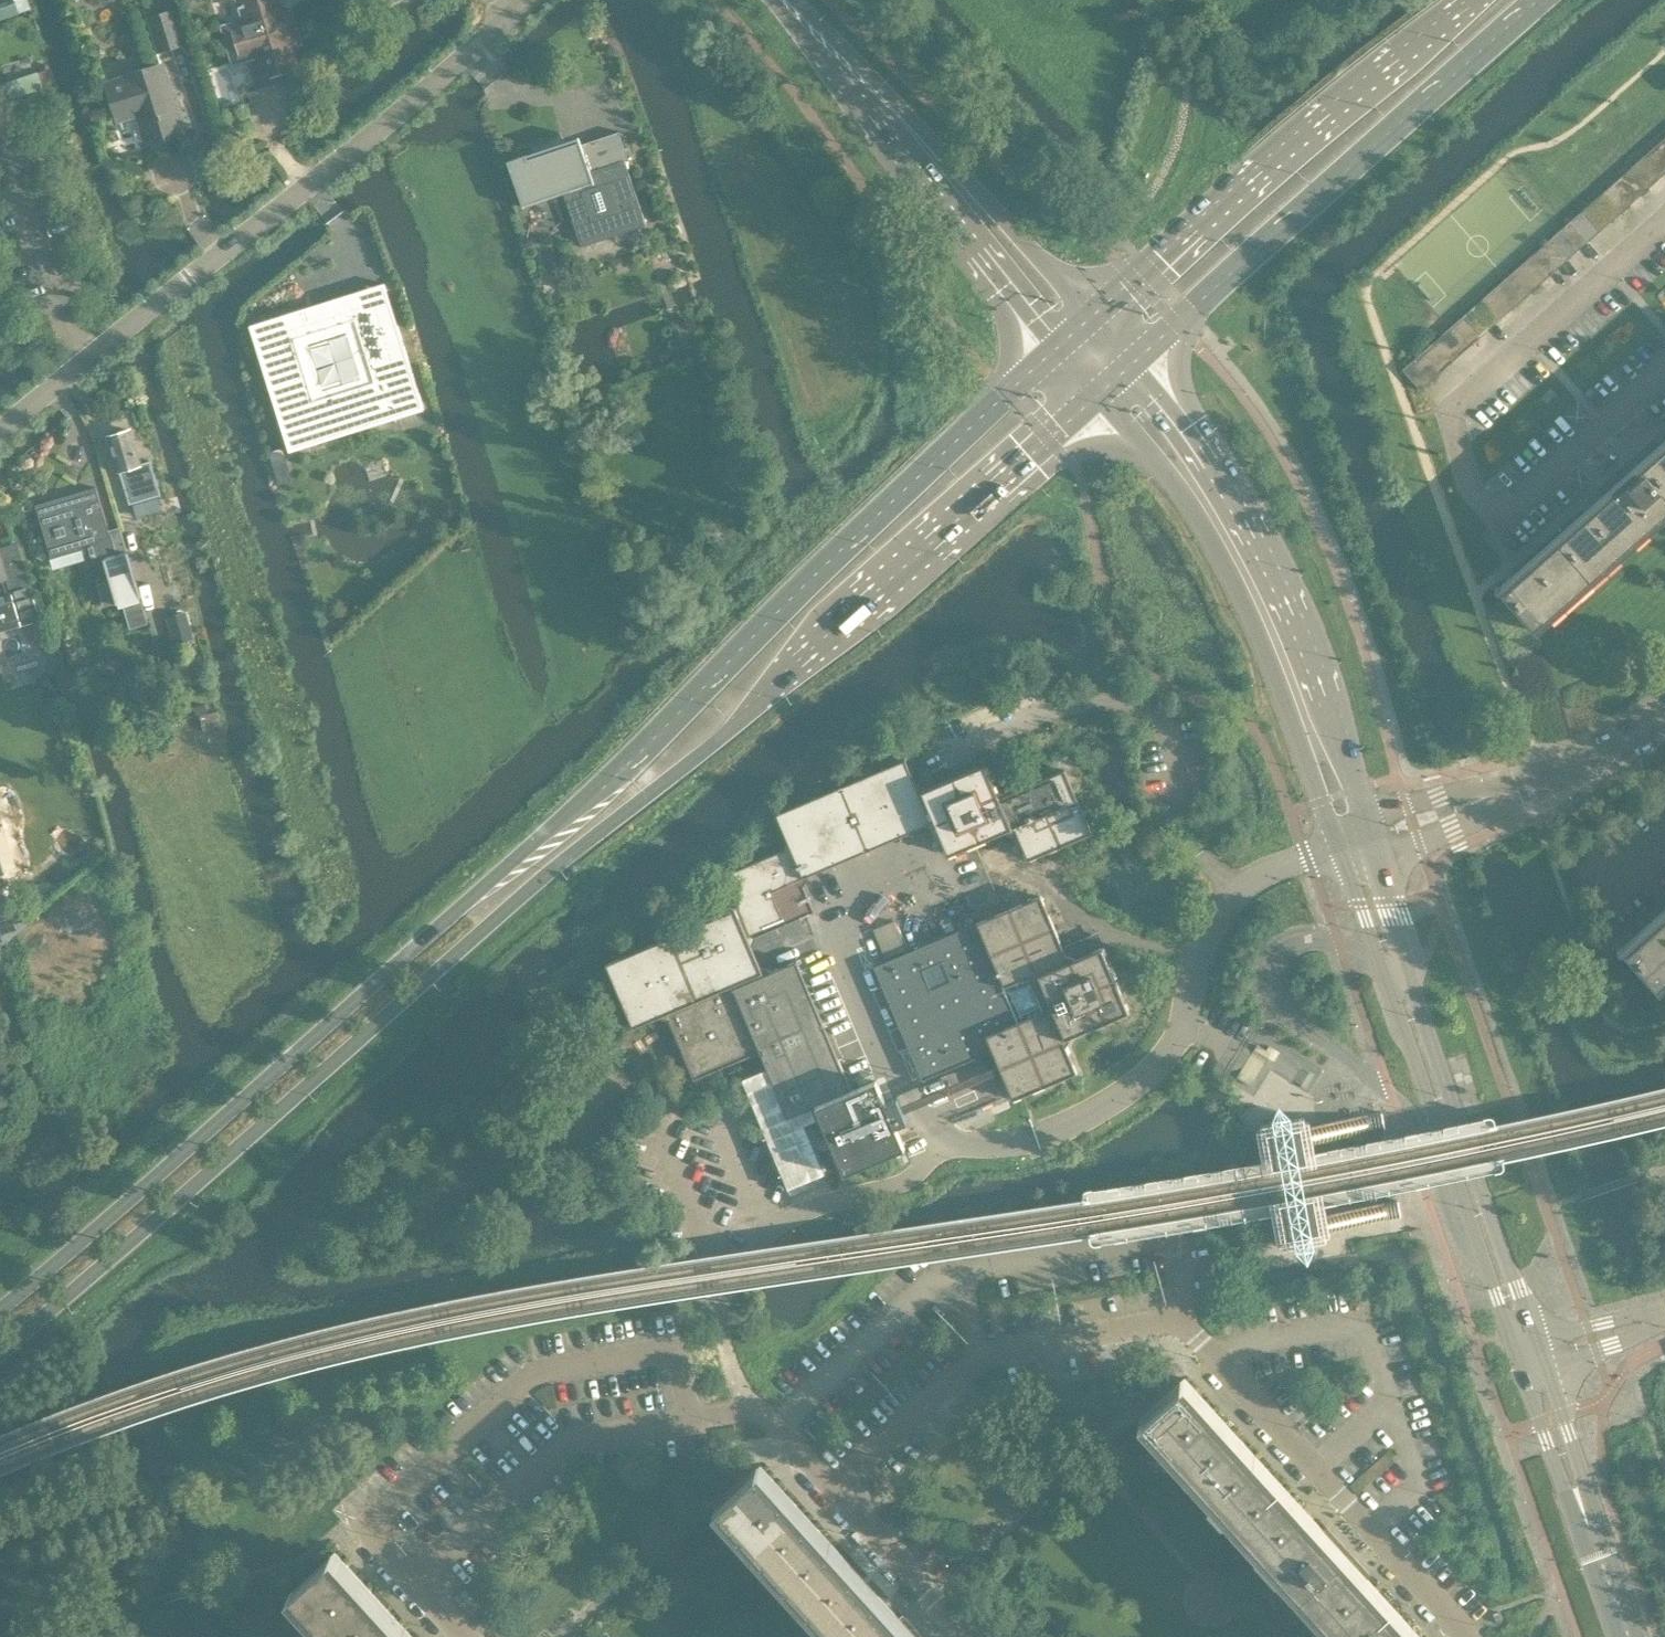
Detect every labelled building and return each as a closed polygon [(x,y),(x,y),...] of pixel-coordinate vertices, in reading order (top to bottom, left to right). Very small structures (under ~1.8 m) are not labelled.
[(0,5),(0,18),(32,6),(30,0),(14,0),(0,5)] [(301,75),(292,45),(300,43),(289,7),(281,10),(278,0),(239,0),(245,21),(224,27),(235,63),(262,55),(271,84),(301,75)] [(148,18),(159,53),(185,45),(174,10),(148,18)] [(147,144),(183,133),(162,66),(127,77),(127,78),(108,84),(119,120),(138,114),(147,144)] [(42,71),(12,71),(12,89),(42,88),(42,71)] [(523,208),(564,194),(582,247),(647,225),(625,161),(629,160),(619,131),(581,144),(579,137),(507,161),(523,208)] [(1641,158),(1659,178),(1664,173),(1664,138),(1641,158)] [(1659,178),(1641,158),(1631,167),(1649,187),(1659,178)] [(1631,167),(1621,176),(1639,196),(1649,187),(1631,167)] [(1639,196),(1621,176),(1611,185),(1629,205),(1639,196)] [(1611,185),(1601,194),(1619,214),(1629,205),(1611,185)] [(1619,214),(1601,194),(1591,203),(1609,223),(1619,214)] [(1591,203),(1582,211),(1600,231),(1609,223),(1591,203)] [(1600,231),(1582,211),(1572,220),(1589,240),(1600,231)] [(1572,220),(1562,229),(1579,249),(1589,240),(1572,220)] [(1579,249),(1562,229),(1552,238),(1570,258),(1579,249)] [(1552,238),(1542,247),(1559,267),(1570,258),(1552,238)] [(1559,267),(1542,247),(1531,256),(1549,276),(1559,267)] [(1531,256),(1522,264),(1540,284),(1549,276),(1531,256)] [(1540,284),(1522,264),(1512,273),(1529,293),(1540,284)] [(1512,273),(1502,281),(1520,302),(1529,293),(1512,273)] [(1520,302),(1502,281),(1492,291),(1509,311),(1520,302)] [(1492,291),(1482,300),(1500,319),(1509,311),(1492,291)] [(330,311),(310,317),(307,307),(250,325),(289,452),(424,409),(393,310),(359,321),(352,300),(333,306),(332,306),(329,307),(330,311)] [(1500,319),(1482,300),(1472,309),(1490,328),(1500,319)] [(1472,309),(1461,318),(1479,337),(1490,328),(1472,309)] [(1479,337),(1461,318),(1452,326),(1470,346),(1479,337)] [(1452,326),(1442,335),(1460,355),(1470,346),(1452,326)] [(1460,355),(1442,335),(1432,344),(1449,364),(1460,355)] [(1432,344),(1422,353),(1440,372),(1449,364),(1432,344)] [(1412,361),(1430,381),(1440,372),(1422,353),(1412,361)] [(1430,381),(1412,361),(1402,370),(1420,390),(1430,381)] [(112,435),(110,435),(124,485),(130,504),(161,495),(151,461),(139,464),(129,430),(127,430),(123,428),(114,431),(112,435)] [(1664,449),(1654,438),(1602,485),(1611,495),(1503,591),(1502,590),(1501,591),(1533,628),(1534,627),(1534,626),(1664,509),(1664,448),(1664,449)] [(282,448),(270,452),(275,471),(289,467),(282,448)] [(54,568),(56,567),(53,557),(84,547),(89,564),(104,560),(117,604),(119,604),(119,603),(122,602),(130,629),(148,623),(141,597),(142,597),(129,552),(128,552),(121,530),(110,534),(96,487),(74,494),(76,503),(69,505),(66,496),(36,505),(54,568)] [(40,619),(17,544),(0,549),(0,632),(40,619)] [(172,613),(182,646),(199,641),(189,608),(172,613)] [(731,911),(606,964),(633,1028),(660,1016),(660,1017),(668,1021),(669,1020),(694,1080),(724,1067),(753,1054),(754,1055),(761,1058),(762,1058),(788,1118),(788,1117),(811,1108),(816,1106),(851,1091),(851,1090),(849,1086),(838,1061),(839,1060),(837,1057),(836,1057),(810,995),(811,994),(809,991),(808,991),(797,966),(798,965),(796,961),(770,972),(770,971),(762,968),(760,968),(751,947),(753,946),(756,938),(756,937),(815,912),(803,885),(805,885),(808,877),(807,875),(832,864),(833,865),(836,864),(836,862),(898,836),(899,837),(902,836),(902,835),(927,824),(928,826),(936,829),(937,828),(948,855),(1000,833),(1002,838),(1016,843),(1020,841),(1028,860),(1057,848),(1092,833),(1065,769),(1006,794),(1005,793),(997,790),(996,790),(985,764),(926,789),(925,788),(918,785),(917,785),(905,759),(775,814),(787,840),(786,841),(783,849),(783,850),(724,875),(735,901),(734,902),(731,910),(731,911)] [(1577,846),(1585,856),(1599,844),(1590,834),(1577,846)] [(975,923),(874,966),(922,1080),(992,1051),(998,1064),(998,1065),(1001,1071),(1013,1100),(1077,1073),(1065,1046),(1066,1046),(1070,1038),(1069,1037),(1129,1012),(1102,948),(1083,956),(1081,951),(1067,946),(1063,948),(1041,895),(977,922),(978,926),(976,927),(975,923)] [(0,909),(0,930),(3,940),(4,943),(27,924),(26,920),(23,913),(10,917),(7,906),(0,909)] [(1626,951),(1625,950),(1624,951),(1656,987),(1657,986),(1656,985),(1664,977),(1664,916),(1626,951)] [(897,919),(875,925),(883,952),(904,946),(897,919)] [(851,1091),(816,1106),(830,1138),(831,1142),(844,1173),(905,1148),(904,1145),(896,1126),(908,1121),(904,1112),(1001,1071),(998,1065),(998,1064),(901,1105),(897,1096),(885,1101),(876,1079),(851,1090),(851,1091)] [(765,1069),(741,1079),(788,1189),(824,1174),(804,1125),(816,1120),(811,1108),(788,1117),(788,1118),(786,1118),(765,1069)] [(1383,1121),(1382,1112),(1337,1120),(1338,1128),(1340,1137),(1385,1129),(1383,1121)] [(1310,1202),(1302,1158),(1276,1163),(1284,1206),(1310,1202)] [(1400,1209),(1398,1200),(1353,1208),(1354,1217),(1356,1225),(1401,1217),(1400,1209)] [(1367,1578),(1370,1575),(1327,1528),(1324,1531),(1185,1378),(1139,1420),(1336,1636),(1420,1636),(1367,1578)] [(903,1615),(900,1618),(760,1465),(714,1507),(832,1636),(923,1636),(903,1615)] [(329,1636),(413,1636),(335,1551),(289,1593),(329,1636)]
